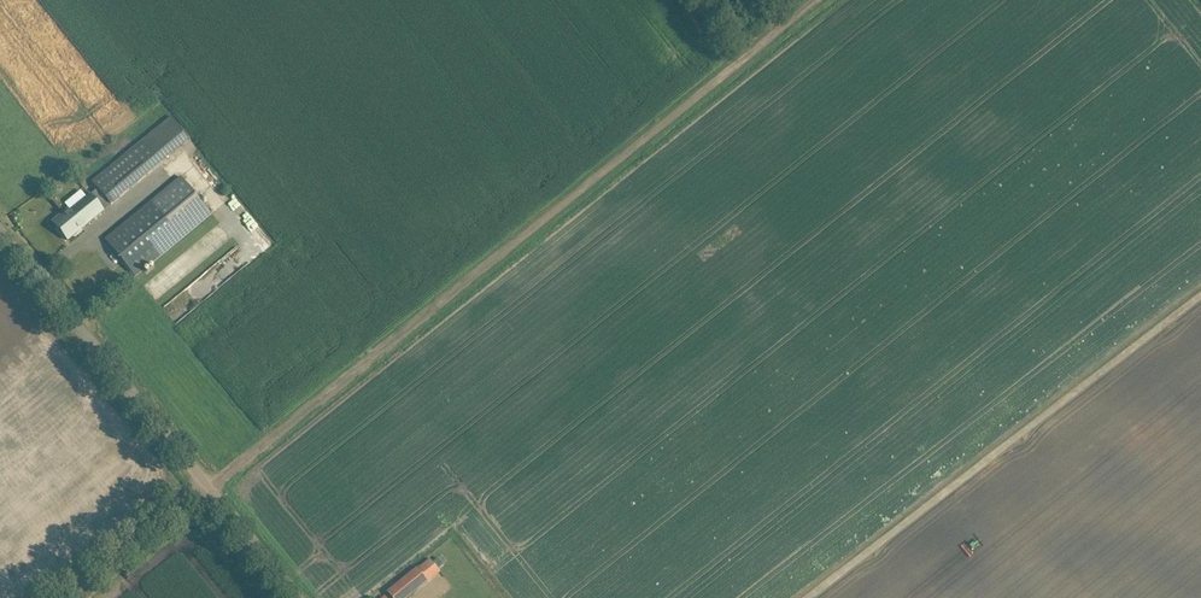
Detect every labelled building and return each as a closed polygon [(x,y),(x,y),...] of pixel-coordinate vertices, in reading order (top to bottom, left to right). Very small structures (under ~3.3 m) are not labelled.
[(92,182),(111,205),(160,164),(141,141),(92,182)] [(106,239),(136,276),(211,215),(181,178),(106,239)] [(69,209),(53,222),(68,241),(104,211),(92,197),(73,213),(69,209)] [(393,597),(409,597),(463,556),(452,543),(388,592),(393,597)]
